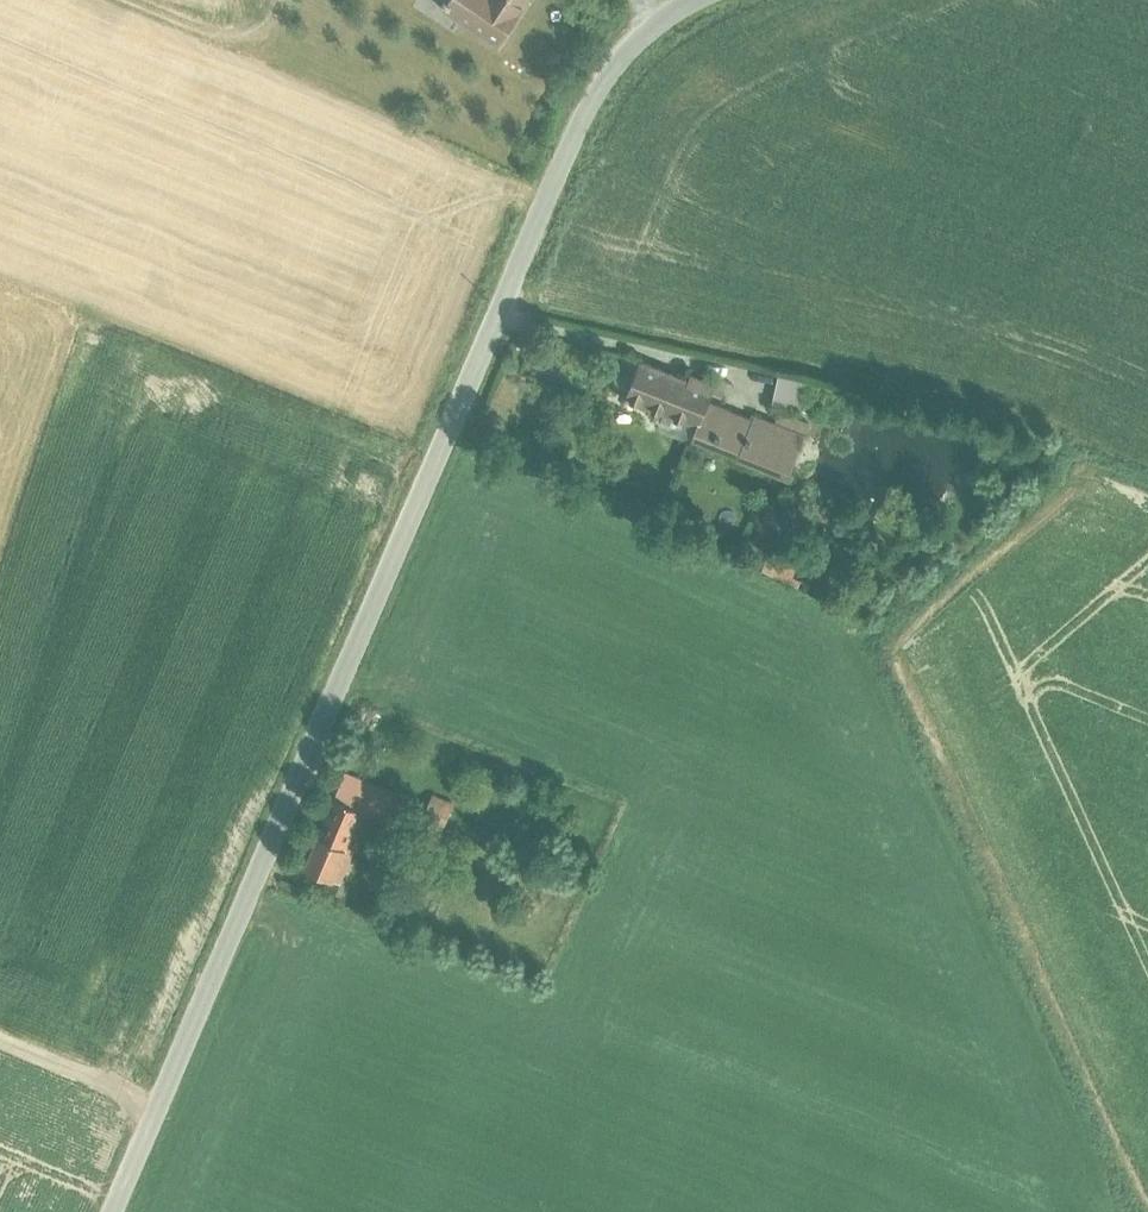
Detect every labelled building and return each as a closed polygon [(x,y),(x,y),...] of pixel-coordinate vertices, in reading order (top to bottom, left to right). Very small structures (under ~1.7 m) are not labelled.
[(442,4),(446,7),(444,9),(499,45),(529,0),(445,0),(442,4)] [(625,354),(612,388),(628,394),(626,398),(665,413),(659,427),(789,479),(810,423),(780,410),(774,426),(711,401),(717,384),(691,373),(689,379),(625,354)] [(778,382),(774,401),(802,408),(808,380),(780,374),(778,382)] [(769,553),(762,567),(799,585),(802,579),(793,575),(797,566),(769,553)] [(335,799),(371,814),(383,819),(395,791),(346,770),(341,784),(335,799)] [(395,791),(383,819),(416,832),(427,804),(395,791)] [(434,793),(422,820),(444,829),(456,802),(434,793)] [(371,814),(335,799),(305,867),(342,883),(371,814)]
